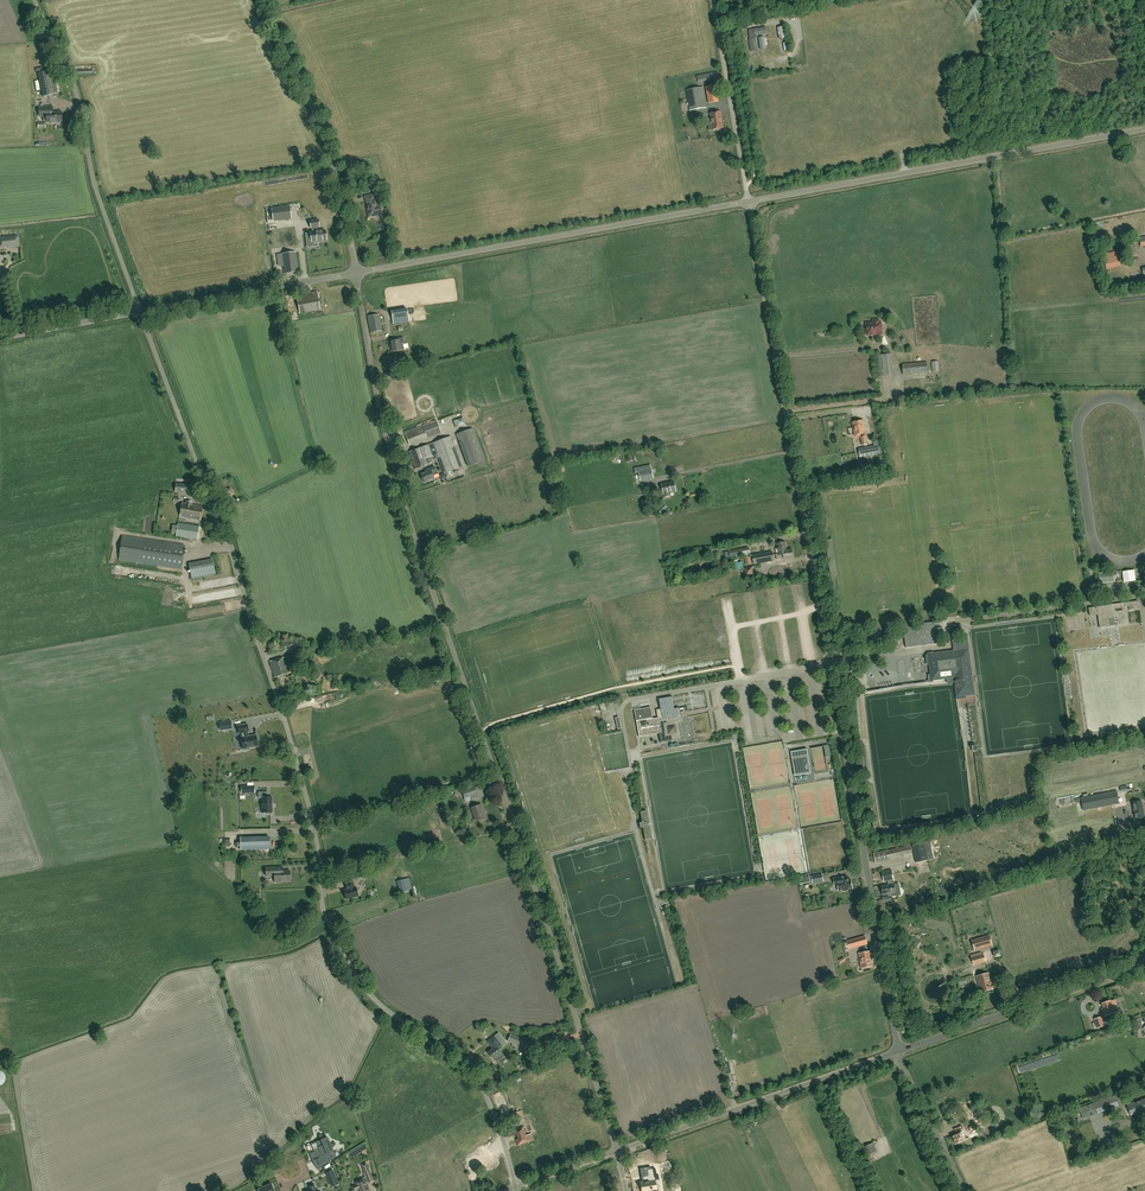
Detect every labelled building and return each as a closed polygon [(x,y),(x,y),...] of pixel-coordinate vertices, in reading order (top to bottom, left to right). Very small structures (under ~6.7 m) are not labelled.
[(751,52),(758,51),(756,38),(757,38),(756,35),(767,34),(766,27),(754,29),(748,30),(750,39),(749,39),(751,52)] [(779,40),(786,39),(784,27),(778,28),(779,40)] [(44,97),(58,94),(53,71),(39,74),(44,97)] [(718,72),(697,76),(698,83),(719,79),(718,72)] [(708,103),(719,101),(716,86),(706,87),(708,103)] [(690,111),(706,108),(703,88),(687,90),(690,111)] [(53,112),(52,106),(39,107),(40,116),(47,116),(47,123),(62,122),(61,111),(53,112)] [(720,130),(721,128),(723,128),(720,112),(710,114),(713,130),(716,129),(718,130),(720,130)] [(354,171),(365,169),(364,161),(353,164),(354,171)] [(369,192),(375,190),(373,182),(367,184),(369,192)] [(376,206),(374,195),(366,196),(367,201),(366,201),(369,217),(375,216),(377,218),(378,216),(378,214),(381,214),(382,217),(380,205),(376,206)] [(271,208),(273,222),(292,219),(290,205),(271,208)] [(318,231),(317,227),(319,227),(318,220),(310,221),(311,228),(312,233),(310,233),(312,242),(326,240),(325,231),(318,231)] [(18,235),(0,237),(0,249),(6,248),(6,247),(9,247),(9,248),(20,247),(18,235)] [(1106,270),(1121,267),(1118,252),(1104,255),(1106,270)] [(298,272),(295,253),(277,255),(279,266),(284,265),(285,273),(298,272)] [(300,314),(320,310),(317,292),(297,295),(300,314)] [(370,333),(382,331),(380,315),(368,317),(370,333)] [(393,324),(409,322),(408,315),(392,318),(393,324)] [(879,324),(879,320),(873,320),(873,323),(866,323),(866,324),(867,325),(867,328),(866,329),(867,335),(873,334),(877,334),(877,335),(882,334),(882,325),(882,324),(881,324),(880,324),(879,324)] [(391,352),(400,351),(404,350),(403,344),(404,344),(403,338),(397,339),(397,340),(391,342),(392,347),(390,347),(391,352)] [(879,377),(892,376),(890,354),(877,355),(879,377)] [(903,374),(928,372),(927,362),(902,365),(903,374)] [(455,427),(458,426),(465,424),(463,417),(456,419),(453,420),(455,427)] [(409,445),(427,439),(441,433),(437,420),(422,425),(423,428),(405,435),(409,445)] [(867,444),(863,420),(852,422),(855,435),(860,434),(862,445),(867,444)] [(456,434),(468,467),(484,461),(472,428),(456,434)] [(444,473),(462,467),(451,437),(409,452),(415,469),(427,465),(424,459),(427,458),(429,464),(433,462),(432,460),(438,458),(444,473)] [(871,457),(871,455),(875,454),(874,449),(879,448),(878,443),(872,444),(873,446),(859,449),(860,457),(863,456),(863,459),(871,457)] [(641,481),(653,478),(651,465),(638,468),(641,481)] [(426,483),(429,482),(429,480),(434,478),(433,476),(437,474),(435,467),(427,470),(428,472),(421,475),(423,478),(422,479),(423,481),(424,481),(424,482),(425,482),(426,483)] [(664,494),(676,491),(674,482),(662,484),(664,494)] [(190,493),(191,484),(176,483),(175,492),(190,493)] [(221,499),(233,494),(230,487),(218,492),(221,499)] [(192,504),(192,502),(186,501),(186,503),(182,503),(181,508),(180,508),(179,512),(180,512),(180,517),(190,519),(192,504)] [(200,520),(202,506),(192,504),(190,519),(200,520)] [(197,539),(199,526),(178,523),(176,536),(197,539)] [(160,527),(156,531),(160,535),(164,530),(160,527)] [(181,569),(185,545),(144,539),(140,563),(181,569)] [(786,549),(785,541),(777,542),(779,554),(781,554),(782,555),(783,556),(784,558),(794,557),(792,548),(786,549)] [(754,564),(773,561),(772,552),(752,555),(754,564)] [(191,578),(215,574),(212,560),(189,564),(191,578)] [(754,567),(747,571),(751,577),(758,573),(754,567)] [(1136,581),(1134,570),(1123,572),(1124,582),(1136,581)] [(1100,583),(1115,581),(1113,572),(1099,573),(1100,583)] [(1139,609),(1138,601),(1089,608),(1090,616),(1098,615),(1100,628),(1128,624),(1125,607),(1129,606),(1130,610),(1139,609)] [(906,648),(937,644),(934,622),(903,626),(906,648)] [(296,649),(298,642),(288,639),(285,646),(287,646),(287,647),(296,649)] [(952,678),(957,677),(960,696),(961,696),(975,695),(969,649),(964,650),(964,649),(954,651),(933,653),(933,652),(930,652),(931,655),(929,657),(928,657),(931,680),(952,678)] [(274,677),(289,673),(284,657),(270,661),(274,677)] [(414,679),(415,681),(407,682),(409,689),(416,687),(419,687),(417,677),(415,677),(415,679),(414,679)] [(660,711),(673,709),(673,708),(674,708),(672,696),(658,699),(660,711)] [(605,703),(605,704),(600,705),(601,712),(607,710),(607,711),(619,707),(617,700),(605,703)] [(636,719),(652,716),(650,707),(634,710),(636,719)] [(681,715),(679,707),(674,708),(673,708),(673,709),(660,711),(661,717),(636,722),(639,737),(659,733),(660,742),(665,741),(681,739),(678,723),(682,723),(681,715)] [(281,735),(279,723),(270,725),(270,726),(264,728),(266,738),(281,735)] [(250,748),(258,747),(256,734),(249,736),(248,733),(249,732),(247,724),(237,725),(238,734),(240,734),(241,737),(240,737),(242,750),(243,749),(244,751),(250,750),(250,748)] [(785,741),(750,747),(756,784),(773,781),(771,769),(769,769),(767,758),(771,757),(770,753),(782,750),(787,750),(785,741)] [(794,752),(798,774),(804,773),(805,775),(811,773),(807,749),(800,750),(801,751),(794,752)] [(268,774),(268,765),(261,765),(245,765),(245,774),(268,774)] [(465,799),(478,794),(474,785),(461,790),(465,799)] [(1119,803),(1116,791),(1081,798),(1075,799),(1076,803),(1082,802),(1084,810),(1119,803)] [(272,795),(268,795),(268,792),(259,792),(259,798),(261,798),(261,813),(272,813),(272,795)] [(1135,819),(1144,817),(1141,801),(1132,803),(1135,819)] [(475,821),(485,818),(482,810),(483,810),(481,804),(471,808),(475,821)] [(284,836),(277,839),(282,849),(289,846),(284,836)] [(241,850),(269,849),(269,837),(241,838),(241,850)] [(916,863),(933,859),(930,842),(913,845),(916,863)] [(876,862),(905,856),(904,854),(912,852),(910,843),(906,844),(907,846),(874,853),(876,862)] [(275,871),(275,867),(266,867),(266,876),(275,876),(275,882),(281,882),(281,881),(290,880),(290,871),(275,871)] [(893,879),(891,870),(882,872),(884,881),(888,880),(889,884),(888,884),(888,885),(889,889),(890,893),(892,892),(892,895),(893,897),(897,896),(895,883),(894,883),(893,879)] [(845,881),(843,880),(843,877),(834,878),(835,886),(838,885),(839,891),(843,890),(843,891),(848,890),(847,890),(852,889),(851,880),(845,881)] [(400,892),(406,891),(403,880),(397,881),(400,892)] [(354,888),(353,881),(345,883),(347,890),(344,890),(346,899),(358,896),(356,887),(354,888)] [(889,896),(892,895),(892,892),(890,893),(889,889),(888,885),(881,886),(883,895),(888,895),(888,896),(889,896)] [(974,950),(992,945),(989,935),(972,940),(974,950)] [(850,949),(867,944),(865,936),(848,941),(848,942),(849,947),(850,949)] [(861,968),(873,966),(871,951),(859,953),(861,968)] [(974,966),(986,962),(984,953),(971,956),(974,966)] [(981,992),(986,991),(993,989),(995,988),(994,983),(992,984),(989,973),(976,976),(981,992)] [(1115,1012),(1113,1005),(1113,1004),(1115,1005),(1116,1004),(1116,1003),(1115,1000),(1114,1000),(1113,1000),(1112,1001),(1111,1001),(1111,1000),(1102,1004),(1104,1009),(1102,1009),(1105,1016),(1115,1012)] [(1097,1028),(1101,1027),(1104,1026),(1105,1026),(1102,1016),(1094,1019),(1097,1028)] [(498,1056),(501,1055),(500,1053),(501,1053),(499,1049),(503,1047),(497,1039),(501,1036),(498,1033),(488,1041),(493,1048),(488,1052),(493,1059),(497,1056),(498,1056)] [(525,1048),(528,1041),(510,1034),(508,1041),(525,1048)] [(1113,1106),(1110,1097),(1092,1104),(1093,1108),(1099,1105),(1100,1109),(1107,1107),(1107,1108),(1113,1106)] [(1144,1110),(1144,1099),(1133,1103),(1127,1105),(1130,1113),(1132,1112),(1133,1116),(1138,1114),(1139,1116),(1144,1114),(1143,1111),(1144,1110)] [(1085,1106),(1078,1109),(1081,1118),(1088,1115),(1085,1106)] [(514,1122),(521,1120),(524,1120),(522,1115),(521,1111),(512,1113),(513,1118),(514,1122)] [(952,1121),(959,1118),(956,1112),(949,1115),(952,1121)] [(977,1132),(990,1126),(989,1124),(994,1122),(991,1117),(986,1119),(987,1120),(981,1123),(974,1126),(977,1132)] [(526,1135),(524,1126),(512,1130),(514,1136),(516,1135),(517,1139),(515,1139),(517,1145),(529,1142),(534,1140),(532,1133),(526,1135)] [(970,1133),(968,1129),(965,1130),(964,1130),(952,1136),(954,1140),(970,1133)] [(956,1144),(968,1138),(971,1137),(970,1133),(954,1140),(956,1144)] [(336,1157),(328,1138),(316,1143),(319,1150),(310,1154),(309,1151),(309,1152),(312,1159),(318,1157),(322,1166),(329,1162),(329,1161),(336,1157)] [(870,1155),(877,1152),(873,1143),(866,1146),(870,1155)] [(484,1168),(499,1158),(493,1148),(472,1162),(476,1169),(482,1165),(484,1168)] [(637,1185),(641,1185),(641,1190),(665,1190),(664,1174),(652,1175),(652,1164),(641,1164),(641,1176),(637,1176),(637,1185)] [(327,1173),(331,1182),(336,1179),(333,1170),(327,1173)] [(365,1179),(355,1183),(356,1185),(352,1186),(354,1190),(358,1189),(359,1190),(370,1190),(366,1183),(368,1182),(369,1183),(373,1181),(370,1172),(365,1174),(367,1178),(365,1179)] [(590,1187),(585,1189),(582,1181),(576,1184),(578,1189),(576,1190),(591,1190),(590,1187)] [(273,1188),(274,1188),(273,1184),(272,1184),(271,1184),(270,1184),(270,1183),(265,1185),(266,1186),(258,1189),(259,1190),(274,1190),(273,1188)]
